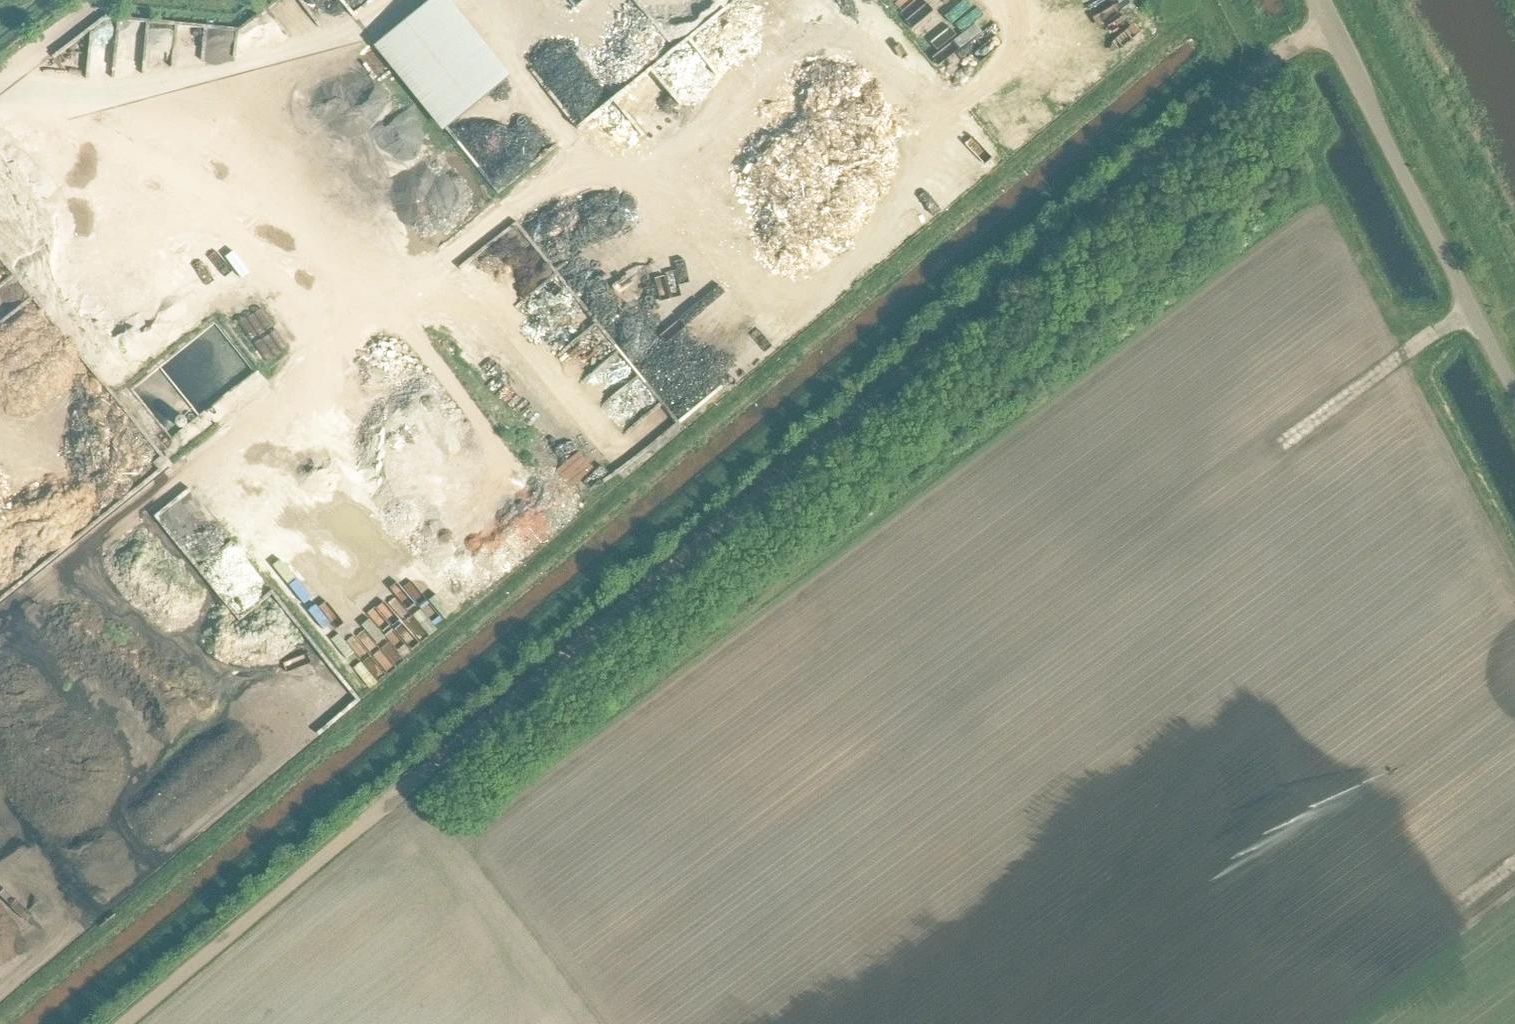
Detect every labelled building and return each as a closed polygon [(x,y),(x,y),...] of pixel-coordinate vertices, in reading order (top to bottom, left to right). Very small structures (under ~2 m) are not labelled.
[(436,131),(506,80),(448,0),(429,0),(371,42),(436,131)]
